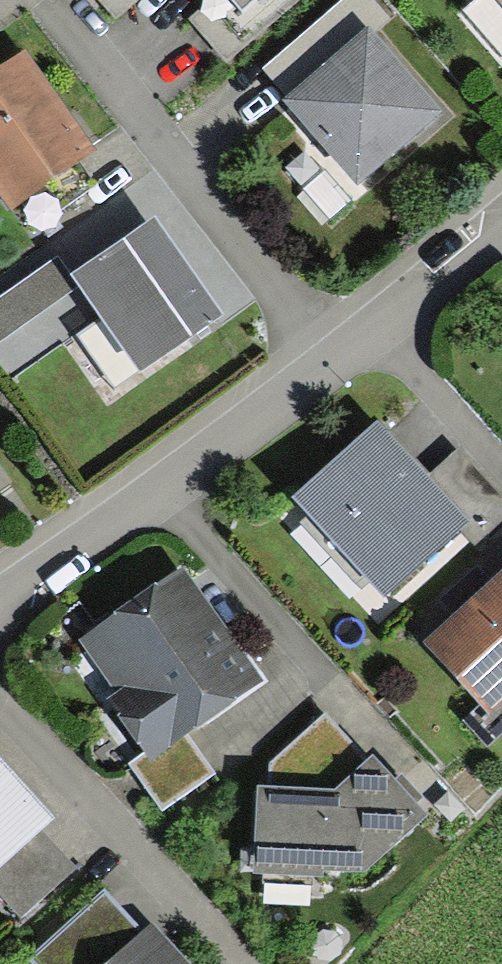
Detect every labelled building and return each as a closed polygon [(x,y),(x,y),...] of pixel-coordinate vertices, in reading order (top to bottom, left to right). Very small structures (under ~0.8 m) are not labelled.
[(302,0),(207,0),(244,46),(302,0)] [(356,181),(443,105),(376,29),(391,16),(377,0),(344,0),(268,66),(292,93),(285,99),(356,181)] [(80,156),(21,68),(0,82),(0,192),(8,204),(80,156)] [(144,371),(222,319),(158,224),(80,276),(144,371)] [(76,291),(59,265),(0,303),(0,340),(76,291)] [(300,510),(387,601),(460,531),(475,547),(501,522),(501,512),(454,462),(426,489),(377,438),(300,510)] [(432,646),(487,706),(468,723),(486,742),(501,727),(501,585),(491,595),(475,578),(448,602),(463,618),(432,646)] [(249,683),(182,584),(88,646),(159,751),(135,767),(162,807),(209,776),(178,731),(249,683)] [(421,821),(326,722),(270,776),(269,790),(254,792),(256,872),(365,875),(421,821)] [(15,924),(75,869),(0,788),(0,908),(15,924)] [(101,902),(32,963),(158,963),(101,902)]
